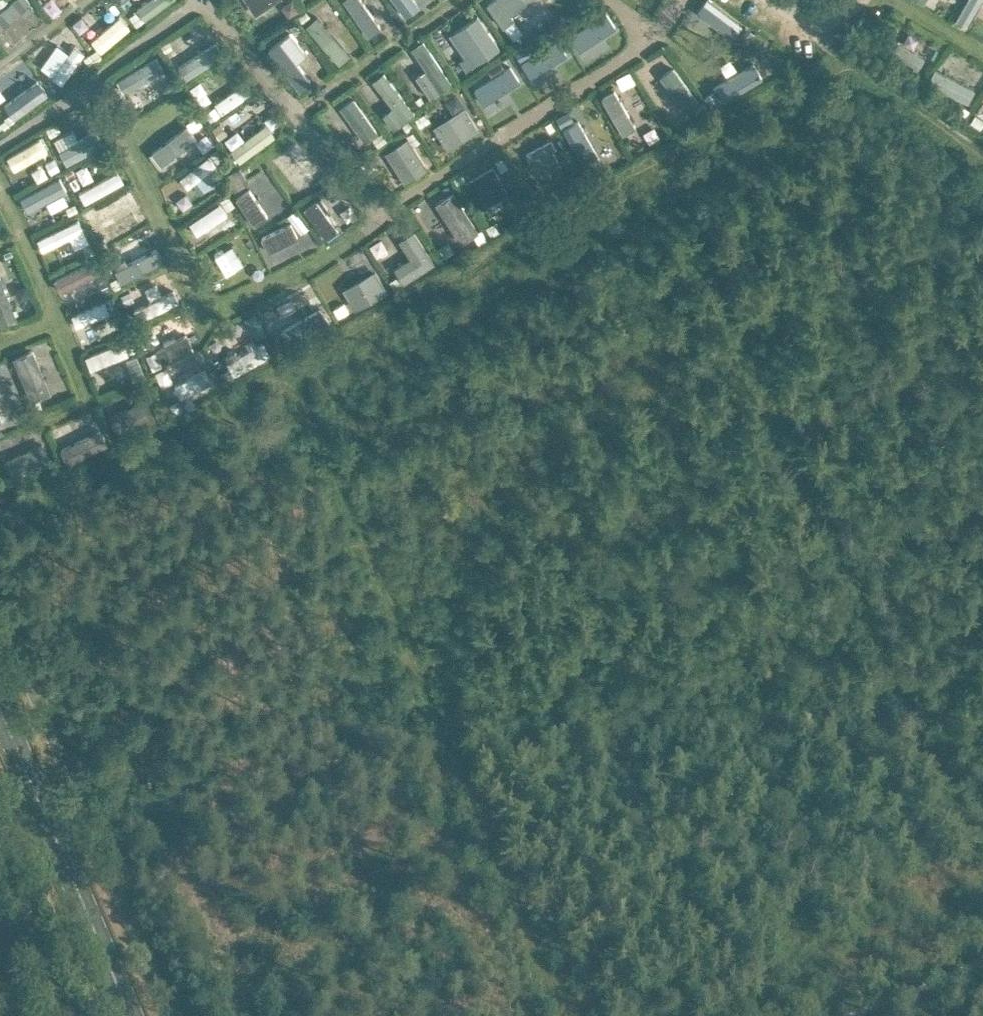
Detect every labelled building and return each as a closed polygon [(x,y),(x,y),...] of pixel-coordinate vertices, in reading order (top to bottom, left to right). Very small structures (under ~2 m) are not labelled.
[(256,14),(277,0),(247,0),(256,14)] [(504,27),(515,18),(511,14),(530,0),(493,0),(487,4),(504,27)] [(688,25),(713,32),(715,23),(725,26),(729,11),(695,2),(688,25)] [(730,50),(743,60),(749,53),(753,56),(765,41),(746,27),(734,42),(736,43),(730,50)] [(549,49),(560,64),(590,44),(579,28),(549,49)] [(290,33),(270,49),(301,89),(312,81),(297,61),(306,53),(290,33)] [(417,75),(431,96),(452,82),(423,39),(412,46),(427,68),(417,75)] [(494,84),(506,102),(539,81),(523,56),(511,63),(515,70),(494,84)] [(383,113),(394,127),(403,119),(404,120),(415,112),(384,71),(373,80),(393,106),(383,113)] [(602,97),(624,134),(636,127),(614,89),(602,97)] [(435,127),(448,148),(479,129),(466,108),(435,127)] [(386,152),(405,182),(428,168),(409,137),(386,152)] [(527,154),(538,172),(560,160),(554,149),(556,148),(552,140),(527,154)] [(226,174),(235,190),(269,171),(260,155),(226,174)] [(467,181),(483,208),(509,192),(493,165),(467,181)] [(394,267),(405,283),(436,262),(415,230),(399,240),(410,256),(394,267)] [(343,289),(355,310),(388,290),(377,270),(343,289)] [(16,318),(0,278),(0,321),(1,324),(16,318)] [(110,415),(120,437),(156,421),(146,399),(110,415)] [(7,458),(15,479),(52,463),(44,443),(7,458)]
